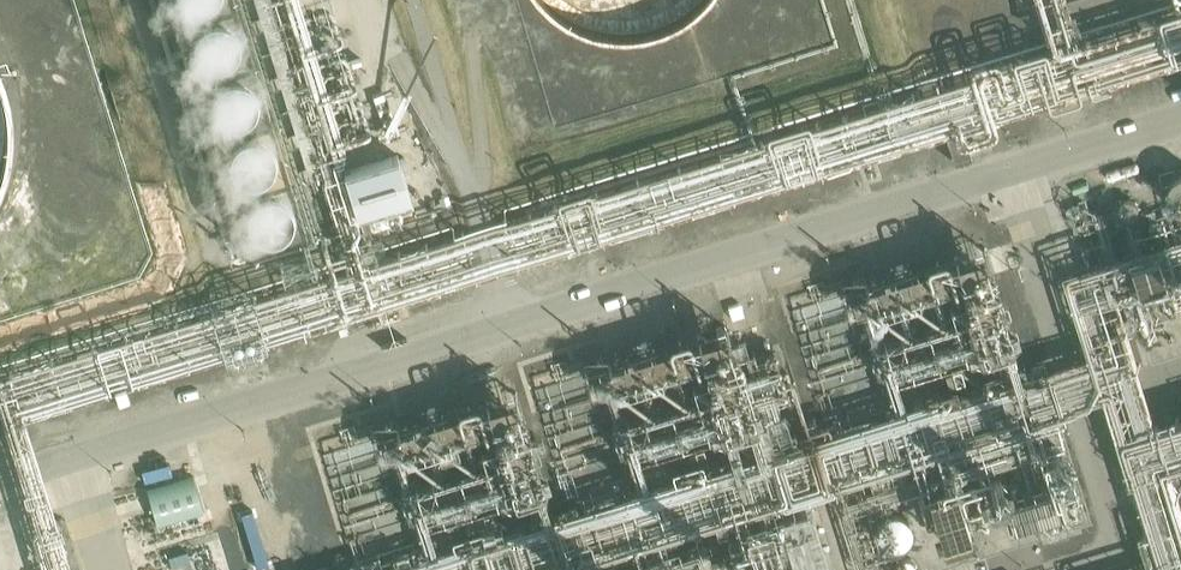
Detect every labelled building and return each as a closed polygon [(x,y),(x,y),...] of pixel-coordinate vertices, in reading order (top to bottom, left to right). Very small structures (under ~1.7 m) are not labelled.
[(242,0),(155,0),(239,251),(312,229),(242,0)] [(556,4),(573,14),(592,21),(607,24),(617,25),(625,25),(641,23),(660,18),(669,14),(679,9),(689,2),(691,0),(550,0),(556,4)] [(10,119),(9,102),(7,89),(3,73),(0,63),(0,174),(2,170),(6,154),(9,138),(10,121),(10,119)] [(946,138),(954,164),(971,159),(963,133),(946,138)] [(397,156),(344,172),(358,217),(411,200),(397,156)] [(438,199),(442,211),(452,208),(448,196),(438,199)] [(871,245),(879,273),(890,269),(882,242),(871,245)] [(957,259),(902,276),(906,287),(961,270),(957,259)] [(942,306),(914,314),(918,325),(929,322),(945,317),(942,306)] [(965,341),(956,313),(945,317),(954,344),(965,341)] [(954,344),(945,317),(929,322),(937,349),(954,344)] [(929,322),(918,325),(926,353),(937,349),(929,322)] [(551,426),(555,437),(569,433),(565,422),(551,426)] [(1009,492),(1023,531),(1063,517),(1049,478),(1009,492)] [(951,556),(980,548),(967,504),(938,512),(951,556)] [(880,562),(912,554),(904,521),(872,529),(880,562)]
